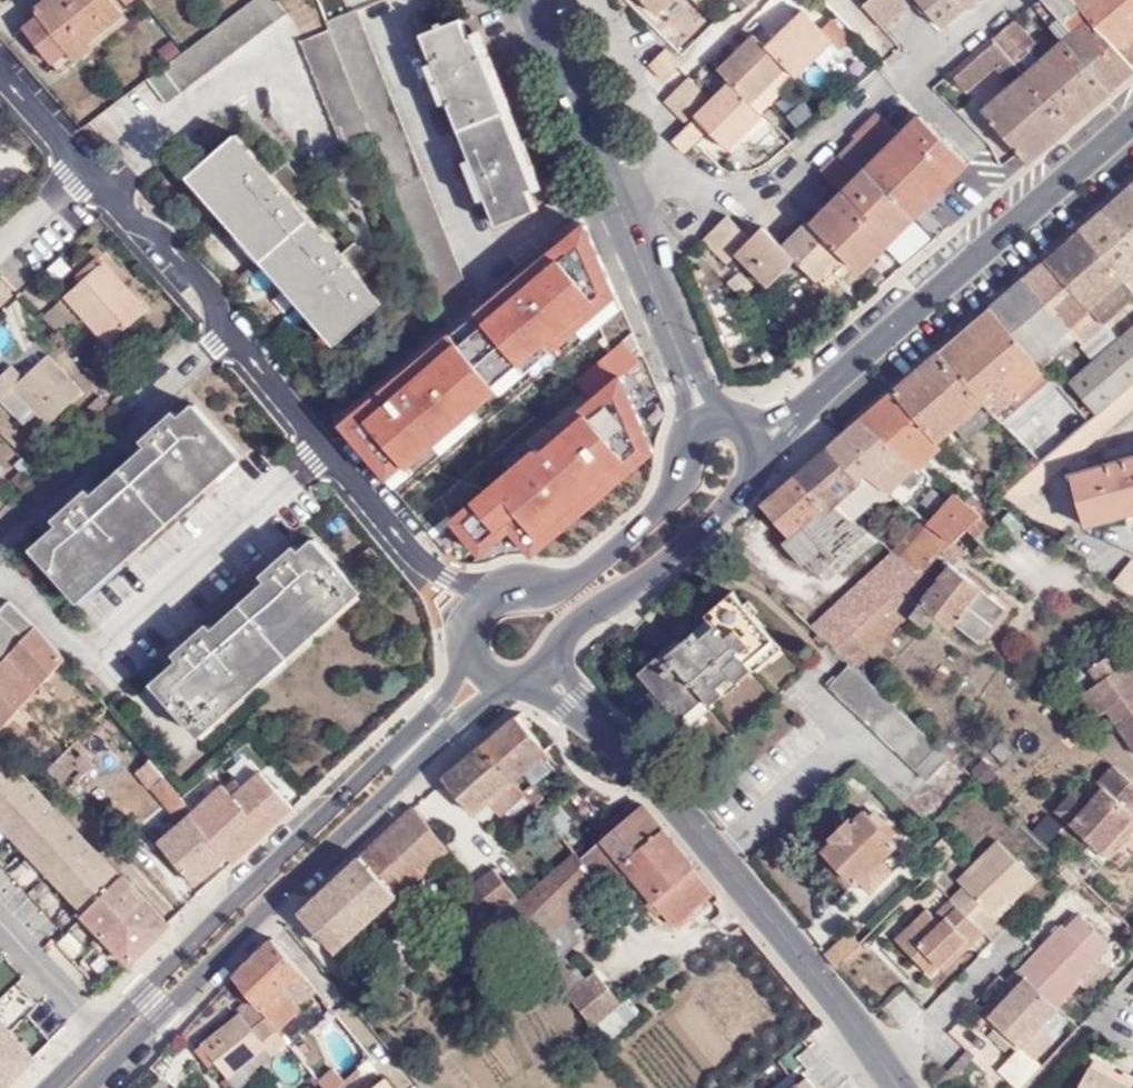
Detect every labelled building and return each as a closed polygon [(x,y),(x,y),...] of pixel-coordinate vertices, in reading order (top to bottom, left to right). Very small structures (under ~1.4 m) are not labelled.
[(89,42),(124,13),(114,0),(47,0),(34,10),(39,17),(24,29),(52,63),(66,52),(76,64),(94,49),(89,42)] [(186,52),(163,68),(181,92),(287,15),(276,0),(256,0),(186,52)] [(657,11),(668,0),(646,0),(657,11)] [(862,3),(884,28),(917,0),(866,0),(862,3)] [(943,29),(978,0),(918,0),(943,29)] [(1026,160),(1046,143),(1079,116),(1119,82),(1132,69),(1132,63),(1076,0),(1039,0),(1026,11),(1033,18),(1039,13),(1066,41),(1049,56),(1015,19),(984,45),(996,58),(1006,50),(1014,60),(1023,70),(1016,76),(1019,81),(982,112),(1026,160)] [(1132,63),(1132,0),(1076,0),(1132,63)] [(439,9),(415,19),(433,63),(449,102),(472,161),(488,199),(498,226),(536,210),(528,189),(534,185),(474,36),(468,39),(460,19),(445,25),(439,9)] [(372,138),(446,324),(471,302),(355,10),(326,22),(329,30),(372,138)] [(821,29),(801,10),(765,46),(786,66),(797,77),(813,60),(831,42),(833,41),(821,29)] [(94,49),(130,20),(124,13),(89,42),(94,49)] [(821,29),(833,41),(831,42),(840,51),(857,33),(847,23),(841,29),(830,19),(821,29)] [(300,43),(344,150),(372,138),(329,30),(300,43)] [(753,35),(718,70),(730,82),(750,102),(786,66),(765,46),(753,35)] [(840,51),(831,42),(813,60),(825,72),(843,54),(840,51)] [(665,74),(681,60),(667,47),(652,62),(665,74)] [(995,65),(981,48),(951,72),(965,90),(995,65)] [(996,58),(1005,67),(1014,60),(1006,50),(996,58)] [(52,63),(62,75),(76,64),(66,52),(52,63)] [(663,77),(665,74),(652,62),(650,65),(663,77)] [(426,66),(442,105),(449,102),(433,63),(426,66)] [(762,114),(798,78),(797,77),(786,66),(750,102),(762,114)] [(150,77),(167,102),(181,92),(163,68),(150,77)] [(699,74),(695,71),(689,78),(693,82),(699,74)] [(686,78),(663,100),(676,112),(698,90),(686,78)] [(713,101),(711,102),(689,124),(686,126),(673,140),(685,150),(694,142),(707,129),(728,147),(762,114),(750,102),(730,82),(713,101)] [(711,102),(698,90),(676,112),(689,124),(711,102)] [(858,140),(864,145),(852,155),(914,217),(968,163),(919,114),(897,134),(893,130),(878,114),(855,137),(858,140)] [(189,177),(336,344),(384,302),(362,277),(375,265),(355,242),(342,254),(291,197),(305,185),(286,163),(272,176),(236,134),(189,177)] [(858,140),(847,150),(852,155),(864,145),(858,140)] [(852,155),(847,150),(838,159),(842,164),(852,155)] [(843,191),(813,219),(811,217),(808,219),(842,252),(851,262),(877,238),(885,246),(914,217),(852,155),(842,164),(838,159),(835,156),(821,170),(843,191)] [(481,202),(488,199),(472,161),(465,163),(481,202)] [(1131,186),(1101,211),(1132,247),(1132,189),(1131,186)] [(1101,211),(1081,229),(1117,272),(1132,260),(1132,247),(1101,211)] [(724,217),(719,223),(700,242),(714,253),(731,234),(736,228),(724,217)] [(783,245),(796,259),(815,278),(842,252),(808,219),(783,245)] [(736,228),(731,234),(714,253),(727,263),(736,253),(769,285),(796,259),(783,245),(762,226),(750,240),(736,228)] [(1117,272),(1081,229),(1068,240),(1044,260),(1101,325),(1132,297),(1132,291),(1124,280),(1117,272)] [(877,238),(851,262),(861,271),(885,246),(877,238)] [(92,248),(73,268),(83,279),(103,261),(92,248)] [(1103,328),(1101,325),(1044,260),(991,306),(1034,357),(1068,327),(1077,338),(1083,346),(1103,328)] [(1117,272),(1124,280),(1132,273),(1132,260),(1117,272)] [(109,342),(146,308),(103,261),(83,279),(62,298),(39,319),(57,337),(83,313),(109,342)] [(558,275),(543,288),(535,279),(503,305),(529,336),(561,312),(567,319),(584,307),(558,275)] [(1043,368),(1034,357),(991,306),(939,351),(978,398),(1001,378),(1017,397),(1046,372),(1043,368)] [(492,315),(440,359),(447,368),(474,401),(485,414),(498,402),(491,394),(478,379),(494,366),(500,373),(524,353),(492,315)] [(1077,338),(1068,327),(1034,357),(1043,368),(1077,338)] [(1103,328),(1083,346),(1096,361),(1116,343),(1103,328)] [(1119,341),(1132,358),(1132,329),(1119,341)] [(529,549),(669,444),(618,377),(641,359),(625,337),(572,376),(588,398),(443,507),(478,553),(513,527),(529,549)] [(1068,384),(1088,405),(1096,415),(1132,384),(1132,358),(1119,341),(1116,343),(1096,361),(1068,384)] [(809,358),(802,351),(790,361),(796,368),(809,358)] [(978,398),(939,351),(893,390),(935,442),(952,427),(983,402),(978,398)] [(22,379),(11,367),(0,377),(0,399),(9,390),(47,427),(81,394),(45,357),(22,379)] [(491,394),(506,381),(500,373),(494,366),(478,379),(491,394)] [(455,403),(462,411),(474,401),(447,368),(435,378),(429,372),(401,394),(404,397),(409,403),(392,416),(378,428),(404,459),(435,433),(428,425),(455,403)] [(1017,397),(1001,378),(978,398),(983,402),(995,415),(1002,422),(1052,379),(1046,372),(1017,397)] [(1096,415),(1088,422),(1040,462),(1002,495),(1054,535),(1063,524),(1027,494),(1132,405),(1132,384),(1096,415)] [(917,465),(941,447),(935,442),(893,390),(858,420),(914,463),(917,465)] [(404,397),(388,410),(392,416),(409,403),(404,397)] [(967,442),(995,415),(983,402),(952,427),(967,442)] [(1088,405),(1081,412),(1088,422),(1096,415),(1088,405)] [(66,519),(31,551),(71,596),(235,453),(192,408),(172,425),(168,421),(149,437),(154,442),(85,503),(79,499),(62,515),(66,519)] [(914,463),(858,420),(829,446),(859,482),(867,474),(887,491),(914,463)] [(859,482),(829,446),(796,474),(834,505),(852,488),(867,504),(876,513),(894,496),(887,491),(867,474),(859,482)] [(77,603),(241,460),(235,453),(71,596),(77,603)] [(1032,454),(993,488),(1002,495),(1040,462),(1032,454)] [(1084,525),(1124,514),(1122,509),(1132,506),(1132,458),(1072,476),(1084,525)] [(906,507),(932,477),(917,465),(914,463),(887,491),(894,496),(906,507)] [(834,505),(796,474),(758,507),(785,534),(778,542),(802,565),(833,534),(848,546),(866,532),(851,520),(834,505)] [(851,520),(867,504),(852,488),(834,505),(851,520)] [(950,543),(954,539),(964,530),(980,514),(963,501),(954,494),(926,523),(950,543)] [(988,508),(970,495),(963,501),(980,514),(988,508)] [(1002,521),(1015,534),(1024,524),(1011,512),(1002,521)] [(988,553),(1003,542),(980,514),(964,530),(988,553)] [(926,523),(923,520),(892,554),(917,574),(938,555),(950,543),(926,523)] [(886,561),(892,554),(871,536),(865,544),(886,561)] [(952,566),(966,550),(954,539),(950,543),(938,555),(952,566)] [(185,655),(151,684),(193,730),(353,585),(314,541),(292,560),(286,554),(268,571),(273,577),(204,639),(199,633),(180,649),(185,655)] [(917,574),(906,585),(853,632),(834,648),(849,662),(851,664),(889,632),(907,617),(919,602),(934,613),(952,628),(955,624),(982,589),(952,566),(938,555),(917,574)] [(1131,559),(1114,581),(1132,597),(1132,561),(1131,559)] [(199,736),(360,593),(353,585),(193,730),(199,736)] [(981,642),(1006,608),(982,589),(955,624),(981,642)] [(684,650),(673,660),(667,654),(662,649),(638,670),(679,718),(703,698),(709,705),(725,692),(720,685),(732,675),(737,681),(752,668),(747,661),(772,639),(733,592),(707,613),(710,618),(679,644),(684,650)] [(853,632),(812,593),(794,610),(834,648),(853,632)] [(907,617),(923,628),(934,613),(919,602),(907,617)] [(6,603),(0,610),(0,662),(33,627),(6,603)] [(925,629),(923,628),(907,617),(889,632),(894,639),(904,650),(925,629)] [(62,662),(33,627),(0,662),(0,729),(62,662)] [(667,654),(673,660),(684,650),(679,644),(667,654)] [(1116,651),(1091,669),(1100,682),(1081,695),(1096,715),(1109,706),(1132,740),(1132,674),(1116,651)] [(916,769),(938,747),(936,745),(851,664),(849,662),(834,677),(832,676),(825,684),(916,769)] [(634,705),(648,692),(633,674),(620,686),(634,705)] [(543,752),(514,717),(480,746),(510,780),(543,752)] [(64,793),(92,766),(70,743),(43,771),(64,793)] [(510,780),(480,746),(443,779),(473,814),(485,802),(503,786),(512,795),(518,789),(510,780)] [(938,747),(916,771),(928,782),(950,758),(938,747)] [(30,785),(0,754),(0,830),(43,876),(82,840),(30,785)] [(1110,766),(1096,782),(1102,787),(1089,802),(1075,789),(1054,812),(1064,820),(1110,861),(1132,836),(1132,786),(1110,766)] [(226,857),(230,862),(289,808),(258,773),(240,789),(232,797),(225,790),(221,786),(191,813),(226,857)] [(226,857),(191,813),(180,800),(163,778),(149,789),(179,824),(157,844),(193,885),(226,857)] [(240,789),(234,781),(225,790),(232,797),(240,789)] [(485,802),(494,811),(512,795),(503,786),(485,802)] [(543,800),(530,786),(521,792),(534,807),(543,800)] [(627,868),(674,924),(714,892),(697,871),(643,806),(603,839),(627,868)] [(332,951),(446,850),(409,809),(369,846),(298,913),(332,951)] [(881,859),(898,844),(866,812),(855,822),(851,818),(831,837),(833,842),(825,850),(859,883),(860,881),(871,889),(891,871),(881,859)] [(613,823),(608,817),(602,822),(607,828),(613,823)] [(596,827),(601,833),(607,828),(602,822),(596,827)] [(584,902),(605,886),(627,868),(603,839),(580,858),(577,855),(565,866),(504,918),(518,934),(523,940),(530,949),(533,952),(584,902)] [(940,870),(957,853),(943,839),(925,857),(930,861),(940,870)] [(80,915),(118,878),(82,840),(43,876),(80,915)] [(567,843),(555,854),(565,866),(577,855),(576,853),(567,843)] [(941,967),(978,928),(1006,901),(1011,906),(1032,884),(997,846),(959,884),(964,889),(952,901),(946,896),(931,912),(927,908),(896,939),(931,973),(939,965),(941,967)] [(930,861),(917,874),(927,883),(940,870),(930,861)] [(515,895),(494,870),(476,884),(497,910),(515,895)] [(120,876),(118,878),(80,915),(79,916),(125,964),(165,925),(120,876)] [(477,926),(497,910),(476,884),(456,900),(477,926)] [(1006,901),(978,928),(983,933),(1011,906),(1006,901)] [(494,921),(510,940),(518,934),(504,918),(502,915),(494,921)] [(1084,920),(1078,915),(1067,927),(1072,932),(1084,920)] [(1072,932),(1067,927),(1022,971),(1058,1009),(1085,984),(1080,979),(1113,947),(1084,920),(1072,932)] [(945,971),(983,933),(978,928),(941,967),(945,971)] [(855,936),(830,961),(839,972),(864,947),(855,936)] [(318,990),(271,938),(233,977),(251,999),(266,1017),(275,1028),(318,990)] [(523,940),(518,945),(524,954),(530,949),(523,940)] [(562,953),(546,968),(558,982),(569,972),(575,967),(562,953)] [(530,958),(535,965),(540,961),(535,954),(530,958)] [(578,968),(576,969),(575,967),(569,972),(558,982),(568,994),(587,978),(578,968)] [(568,994),(597,1029),(624,1005),(595,971),(587,978),(568,994)] [(1061,1011),(1058,1009),(1022,971),(1009,984),(1012,988),(1016,991),(1006,1002),(1003,998),(986,1015),(1016,1041),(1032,1026),(1039,1034),(1061,1011)] [(1012,988),(1003,998),(1006,1002),(1016,991),(1012,988)] [(275,1028),(266,1017),(251,999),(236,1011),(240,1016),(203,1045),(228,1077),(264,1048),(271,1056),(287,1043),(275,1028)] [(640,1009),(631,999),(624,1005),(597,1029),(605,1039),(640,1009)] [(1034,1058),(1070,1020),(1061,1011),(1039,1034),(1024,1049),(1034,1058)] [(0,1023),(0,1087),(2,1087),(31,1058),(8,1032),(0,1023)] [(1032,1026),(1016,1041),(1021,1046),(1024,1049),(1039,1034),(1032,1026)] [(1034,1058),(1024,1049),(1021,1046),(998,1070),(1017,1087),(1020,1087),(1042,1065),(1034,1058)] [(264,1048),(228,1077),(237,1087),(239,1087),(258,1073),(255,1067),(271,1056),(264,1048)] [(287,1062),(295,1056),(288,1049),(281,1054),(287,1062)] [(406,1058),(401,1052),(394,1057),(400,1064),(406,1058)] [(978,1059),(970,1052),(938,1087),(951,1087),(978,1059)] [(1120,1076),(1090,1061),(1088,1065),(1116,1081),(1120,1076)] [(1074,1087),(1132,1087),(1132,1079),(1121,1072),(1120,1076),(1116,1081),(1088,1065),(1074,1087)] [(318,1081),(324,1087),(337,1087),(344,1082),(332,1068),(318,1081)] [(802,1072),(794,1081),(800,1087),(815,1087),(802,1072)] [(794,1081),(789,1075),(774,1087),(800,1087),(794,1081)] [(375,1087),(391,1087),(385,1080),(375,1087)]
